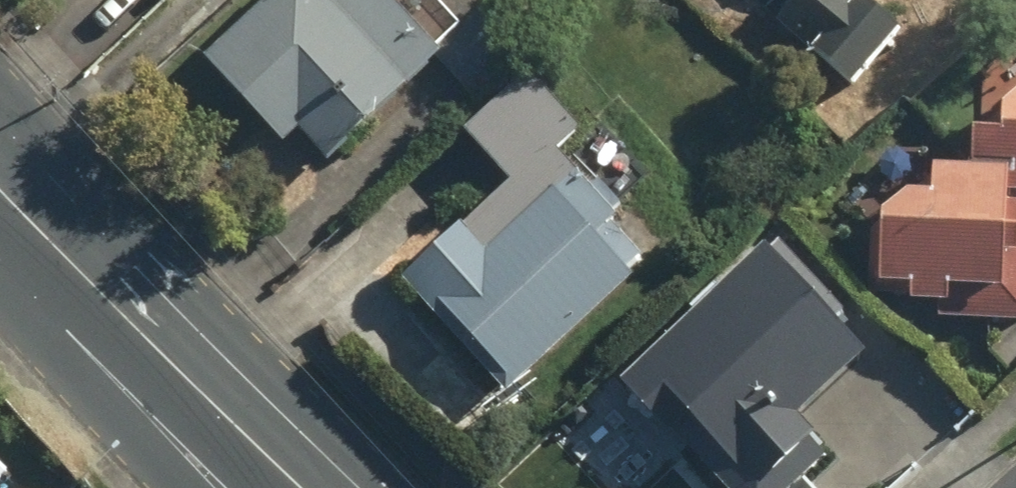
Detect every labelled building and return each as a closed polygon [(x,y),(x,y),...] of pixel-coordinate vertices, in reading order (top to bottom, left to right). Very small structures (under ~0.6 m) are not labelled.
[(407,0),(278,0),(217,57),(294,138),(305,127),(340,164),(446,64),(482,103),(545,44),(503,0),(490,0),(446,42),(407,0)] [(868,84),(931,22),(910,0),(785,0),(868,84)] [(886,172),(880,289),(928,291),(927,314),(1015,319),(1015,52),(986,50),(980,151),(887,146),(886,172)] [(609,132),(542,63),(476,127),(519,171),(415,274),(523,383),(647,261),(615,228),(633,209),(583,158),(609,132)] [(784,223),(628,370),(739,487),(792,487),(836,446),(809,417),(893,338),(784,223)]
